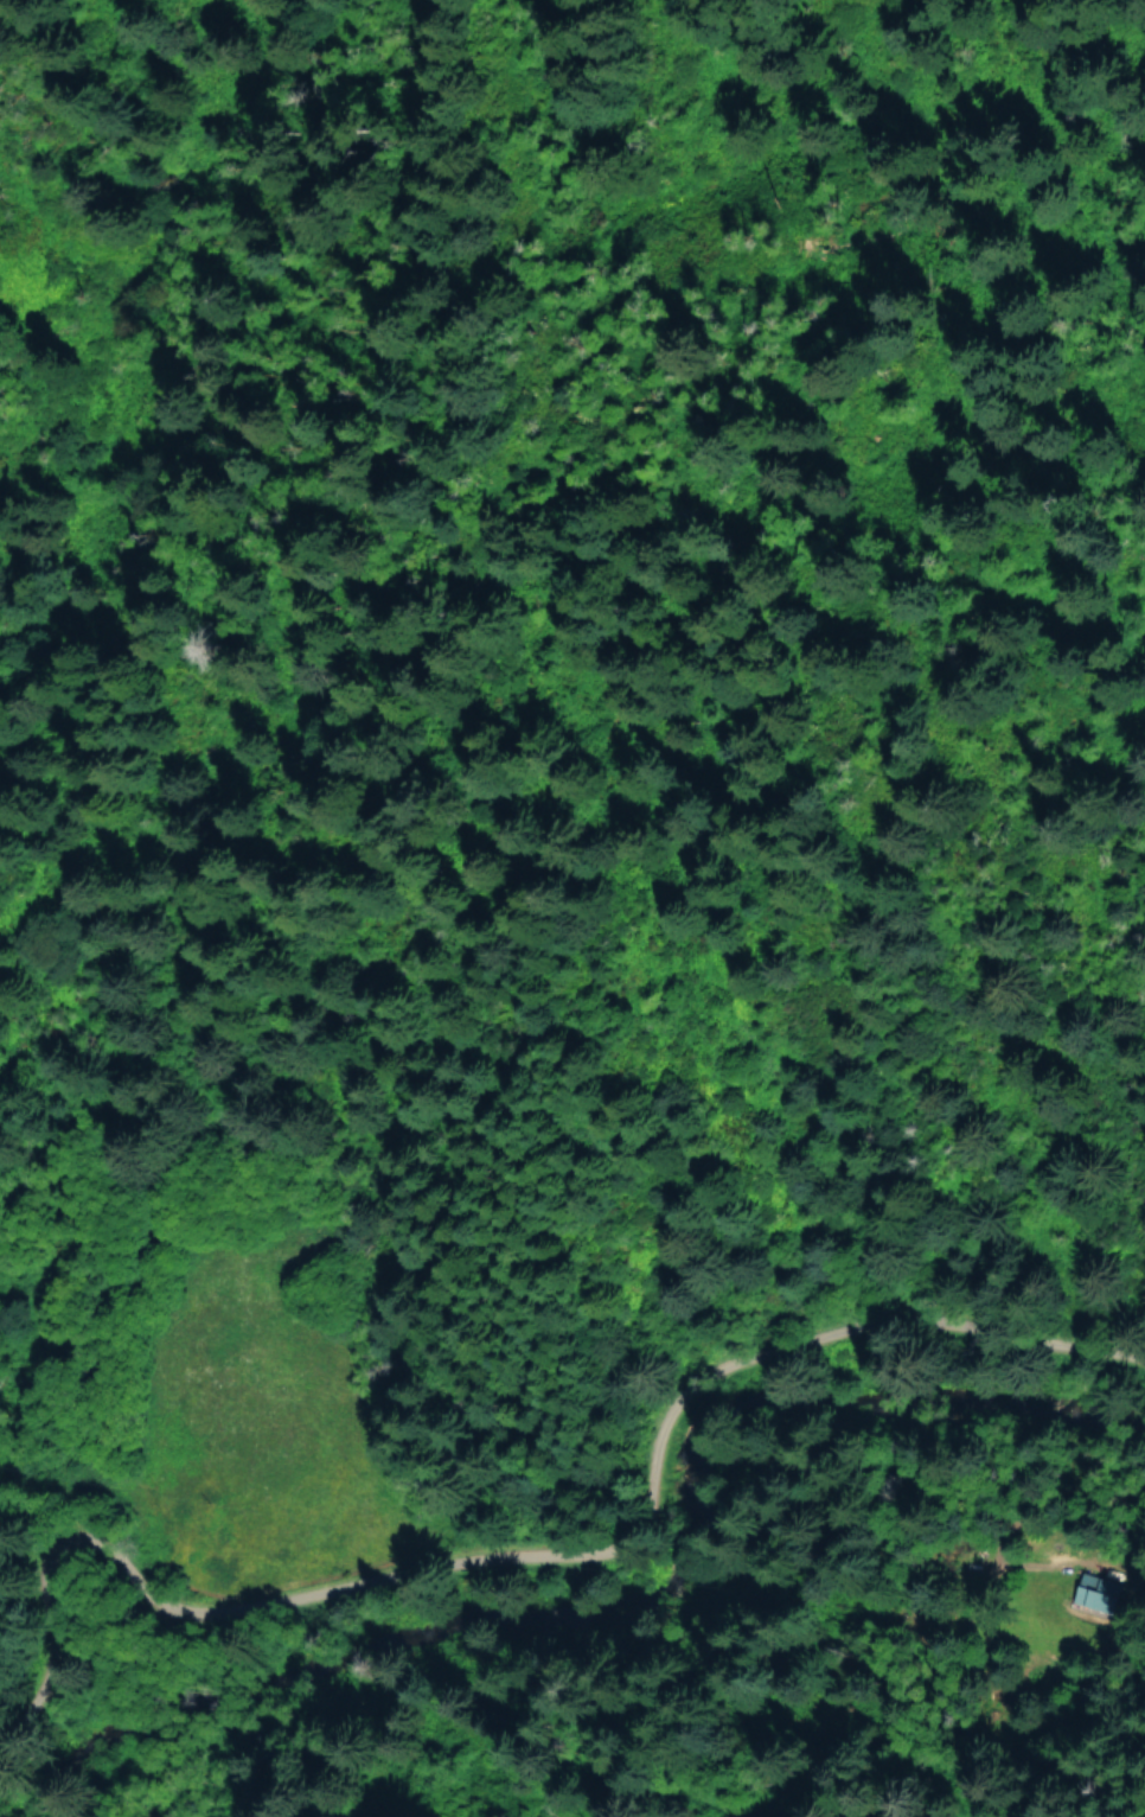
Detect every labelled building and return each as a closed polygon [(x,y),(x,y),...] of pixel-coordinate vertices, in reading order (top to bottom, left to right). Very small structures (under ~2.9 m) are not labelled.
[(1078,1577),(1071,1603),(1101,1610),(1107,1584),(1078,1577)]
